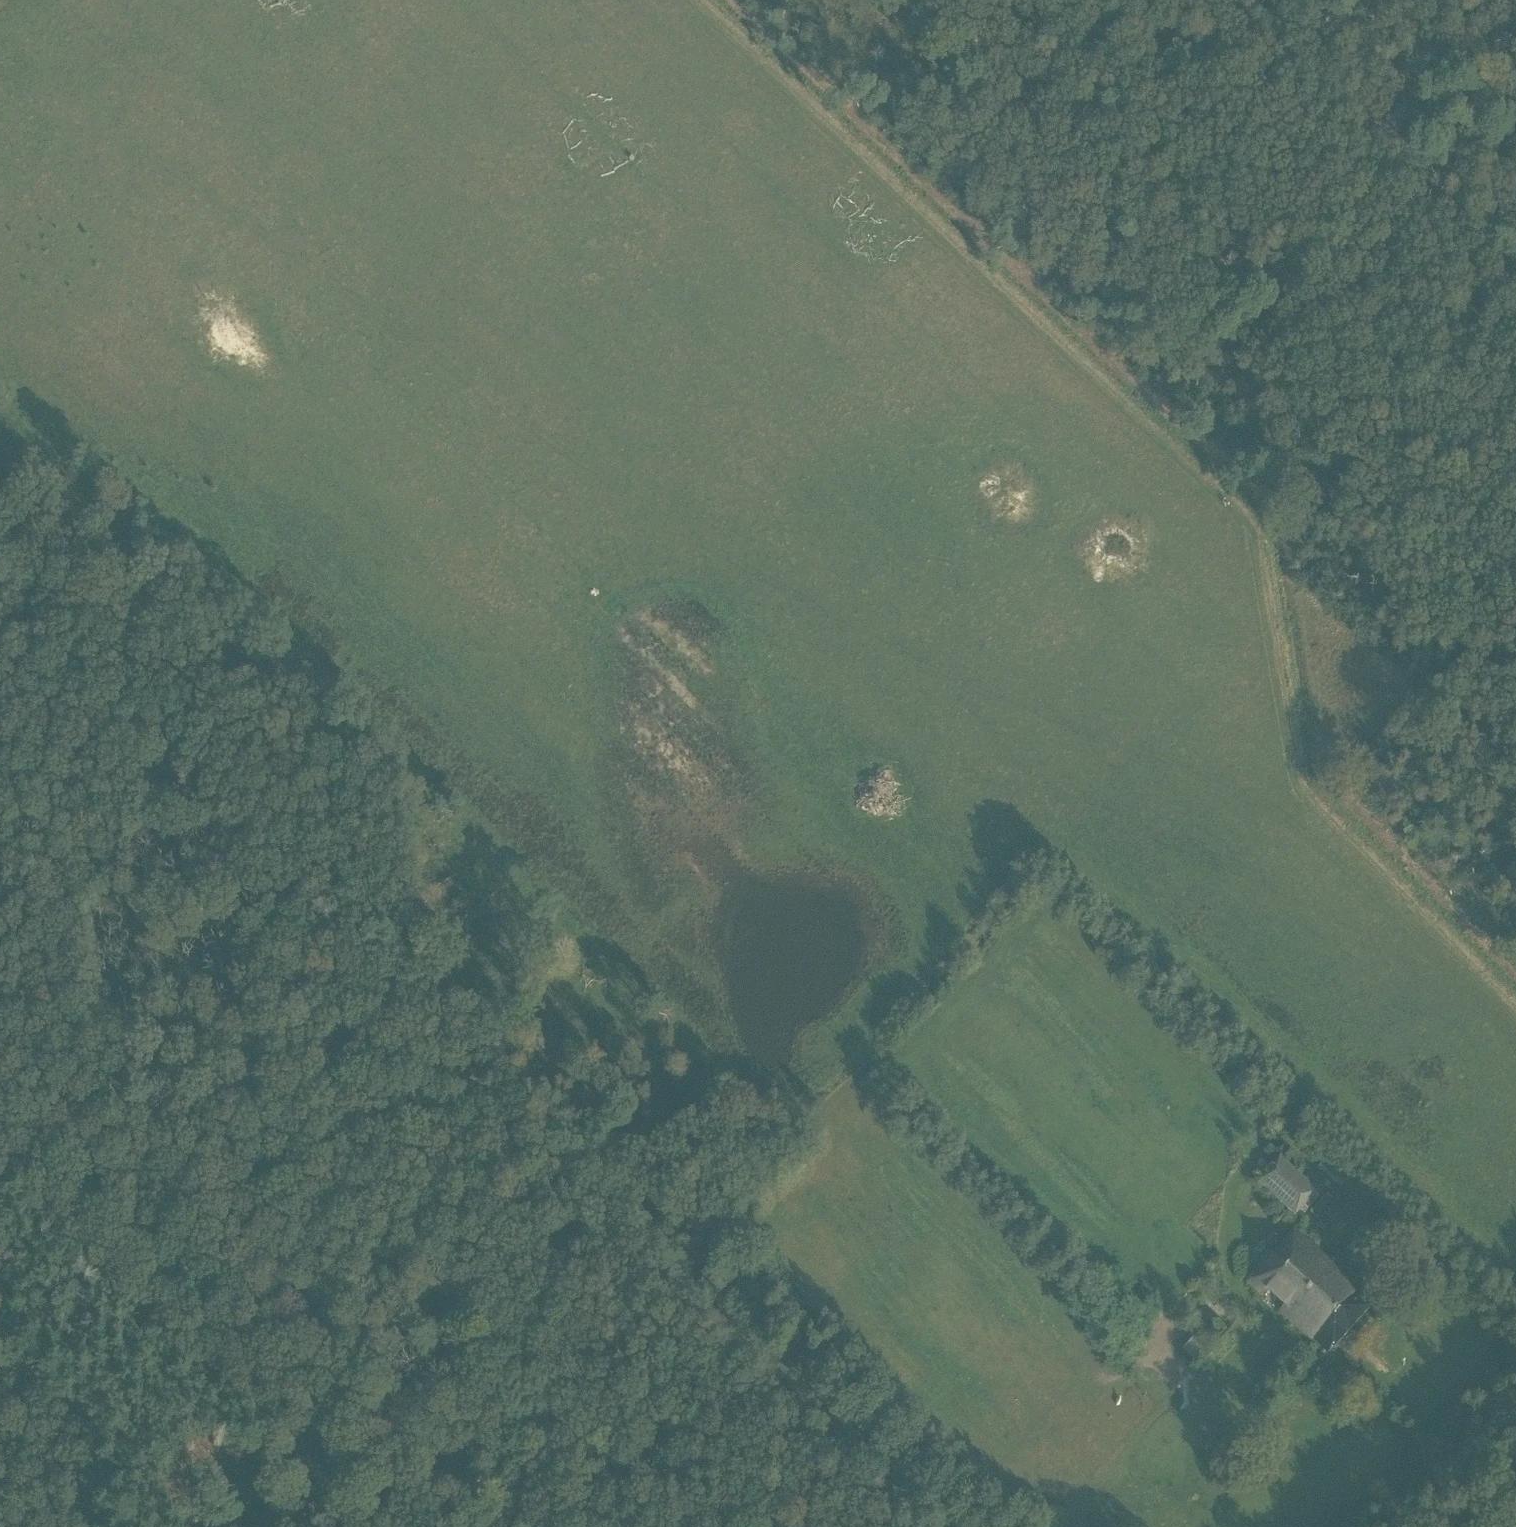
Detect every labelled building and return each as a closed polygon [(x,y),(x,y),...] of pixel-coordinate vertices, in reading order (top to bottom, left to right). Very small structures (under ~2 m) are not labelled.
[(1281,1158),(1258,1183),(1296,1216),(1319,1191),(1281,1158)] [(1361,1289),(1366,1284),(1367,1284),(1378,1272),(1360,1256),(1348,1269),(1359,1278),(1354,1284),(1294,1232),(1249,1284),(1329,1355),(1376,1302),(1361,1289)]
